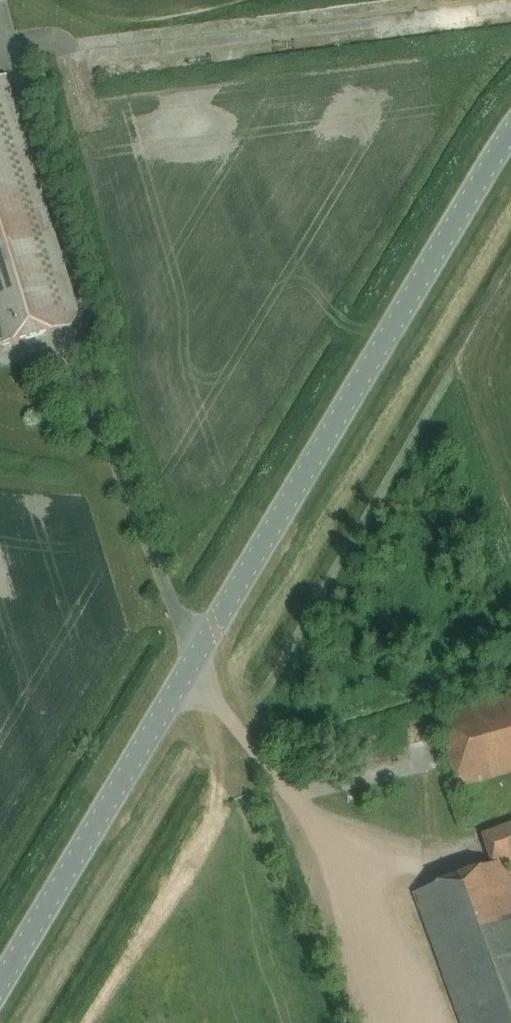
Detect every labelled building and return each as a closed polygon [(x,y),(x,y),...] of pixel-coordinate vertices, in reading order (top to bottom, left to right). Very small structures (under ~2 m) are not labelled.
[(79,313),(7,74),(0,76),(0,347),(72,327),(79,313)] [(436,714),(458,788),(510,772),(510,692),(436,714)] [(508,867),(510,866),(510,825),(484,834),(494,863),(416,891),(463,1022),(510,1022),(510,875),(508,867)]
